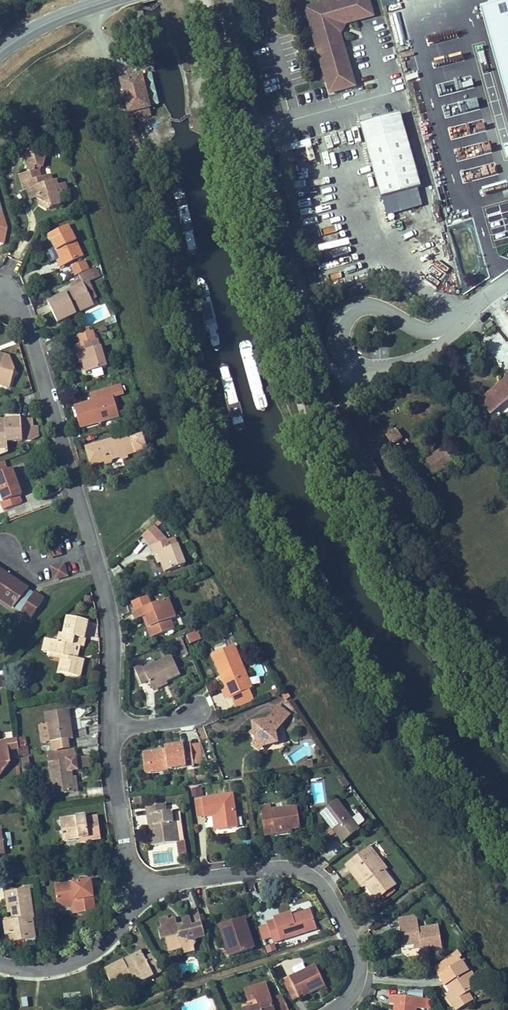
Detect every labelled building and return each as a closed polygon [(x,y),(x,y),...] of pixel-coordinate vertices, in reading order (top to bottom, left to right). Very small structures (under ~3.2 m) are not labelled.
[(372,17),(368,0),(341,0),(328,4),(327,3),(306,9),(311,30),(313,29),(317,43),(315,43),(320,59),(321,59),(325,73),(323,73),(329,94),(354,87),(338,31),(339,31),(341,26),(341,25),(372,17)] [(425,66),(498,46),(484,0),(401,0),(403,7),(408,5),(425,66)] [(425,66),(439,114),(507,95),(507,82),(498,46),(425,66)] [(141,76),(121,81),(129,113),(126,114),(127,118),(132,117),(131,114),(137,112),(138,118),(144,116),(144,118),(151,116),(150,109),(141,76)] [(360,125),(381,199),(420,188),(399,114),(360,125)] [(29,172),(27,173),(29,181),(27,182),(29,190),(27,190),(31,200),(38,198),(39,198),(40,199),(42,203),(43,204),(43,205),(44,205),(47,204),(49,209),(49,210),(59,207),(59,205),(66,203),(64,196),(68,195),(65,184),(57,186),(56,181),(52,182),(46,184),(44,177),(41,178),(38,170),(35,171),(35,165),(43,167),(46,155),(28,151),(25,163),(29,164),(28,167),(29,172)] [(27,173),(20,175),(25,191),(27,190),(29,190),(27,182),(29,181),(27,173)] [(51,175),(44,177),(46,184),(52,182),(51,175)] [(45,211),(49,209),(47,204),(44,205),(43,205),(43,204),(42,203),(40,199),(39,198),(38,198),(40,206),(45,211)] [(493,247),(507,242),(507,213),(484,221),(493,247)] [(68,226),(49,235),(55,248),(60,260),(57,261),(61,268),(83,257),(68,226)] [(60,260),(55,248),(48,252),(54,263),(57,261),(60,260)] [(89,270),(85,261),(71,268),(75,276),(89,270)] [(66,295),(48,304),(57,323),(76,314),(74,309),(92,301),(84,284),(89,282),(94,279),(89,270),(79,275),(81,281),(72,286),(74,288),(65,292),(66,295)] [(89,282),(84,284),(92,301),(97,298),(89,282)] [(47,301),(48,304),(66,295),(65,292),(47,301)] [(92,301),(74,309),(76,314),(94,305),(92,301)] [(117,324),(115,314),(111,315),(107,327),(117,324)] [(81,345),(74,347),(77,355),(80,354),(83,363),(86,373),(107,367),(98,340),(96,340),(93,331),(78,335),(81,345)] [(480,402),(491,414),(507,400),(507,382),(505,385),(503,383),(500,385),(501,387),(490,396),(489,394),(480,402)] [(121,385),(94,392),(97,400),(92,401),(92,403),(93,406),(89,408),(88,406),(87,405),(74,409),(80,428),(97,423),(99,420),(102,422),(119,417),(115,402),(111,403),(109,397),(113,396),(123,393),(121,385)] [(500,385),(489,394),(490,396),(501,387),(500,385)] [(30,420),(21,421),(21,433),(31,433),(31,441),(36,438),(36,428),(31,428),(30,420)] [(21,421),(5,421),(5,426),(0,426),(0,456),(7,453),(7,443),(22,442),(22,441),(31,441),(31,433),(21,433),(21,421)] [(396,430),(386,436),(392,445),(402,439),(396,430)] [(131,439),(130,435),(100,443),(101,446),(86,450),(90,463),(98,461),(98,459),(103,457),(104,462),(105,465),(110,463),(112,460),(118,458),(122,460),(127,458),(126,455),(135,453),(136,454),(146,451),(142,436),(131,439)] [(90,463),(91,466),(104,462),(103,457),(98,459),(98,461),(90,463)] [(0,463),(0,494),(3,502),(0,503),(3,510),(22,503),(20,496),(22,495),(20,489),(22,488),(18,477),(20,476),(17,468),(8,471),(4,462),(0,463)] [(386,486),(371,495),(377,504),(392,495),(386,486)] [(154,526),(158,530),(163,525),(160,521),(154,526)] [(185,565),(175,538),(168,541),(158,530),(154,526),(143,537),(146,540),(152,547),(155,555),(158,553),(161,563),(165,572),(185,565)] [(61,545),(48,545),(48,556),(61,555),(61,545)] [(65,560),(50,565),(55,579),(69,575),(65,560)] [(0,571),(0,599),(13,608),(14,607),(21,612),(20,613),(30,620),(44,600),(33,593),(33,594),(27,590),(28,589),(0,571)] [(148,597),(132,603),(136,612),(133,613),(135,621),(144,618),(146,617),(150,628),(148,628),(151,638),(174,630),(171,620),(176,618),(168,600),(151,606),(148,597)] [(83,647),(84,639),(83,639),(87,621),(67,616),(63,634),(60,633),(58,641),(53,640),(50,653),(62,656),(61,660),(59,672),(80,677),(83,660),(77,658),(74,658),(76,646),(79,646),(83,647)] [(190,643),(202,638),(198,630),(187,634),(190,643)] [(176,639),(181,651),(186,649),(181,637),(176,639)] [(50,653),(53,640),(46,638),(43,651),(50,653)] [(231,647),(212,654),(221,674),(223,673),(225,677),(222,678),(227,688),(222,690),(226,699),(231,697),(249,690),(244,678),(247,677),(239,657),(236,658),(231,647)] [(142,665),(134,669),(141,684),(148,681),(152,688),(166,681),(180,675),(172,656),(144,669),(142,665)] [(253,688),(248,677),(247,677),(244,678),(249,690),(253,688)] [(166,681),(152,688),(153,691),(168,684),(166,681)] [(253,698),(249,690),(231,697),(234,706),(253,698)] [(291,698),(287,692),(282,695),(286,701),(291,698)] [(252,723),(256,741),(263,746),(278,744),(274,726),(278,730),(290,715),(286,712),(279,706),(268,720),(252,723)] [(69,710),(46,713),(47,724),(40,725),(42,742),(50,741),(50,742),(73,739),(72,731),(69,731),(68,720),(70,720),(69,710)] [(17,738),(0,741),(0,775),(9,763),(7,750),(19,749),(17,738)] [(263,746),(256,741),(252,745),(260,751),(263,746)] [(200,753),(192,754),(192,753),(192,749),(191,745),(191,744),(165,748),(165,750),(166,753),(143,756),(144,766),(150,765),(151,771),(194,766),(193,763),(201,762),(200,753)] [(200,753),(199,744),(191,745),(192,749),(192,753),(192,754),(200,753)] [(307,744),(284,754),(289,764),(312,754),(307,744)] [(49,763),(75,759),(74,749),(47,753),(49,763)] [(29,755),(20,756),(21,764),(30,762),(29,755)] [(75,759),(49,763),(53,795),(75,792),(73,777),(72,771),(77,771),(77,769),(90,767),(88,757),(75,759)] [(307,762),(305,760),(296,765),(297,770),(308,769),(307,762)] [(349,785),(342,775),(338,779),(345,788),(349,785)] [(322,782),(312,783),(314,803),(324,802),(322,782)] [(192,797),(203,796),(203,786),(191,787),(192,797)] [(237,828),(232,795),(202,799),(202,801),(204,816),(204,817),(213,816),(217,815),(219,830),(237,828)] [(143,804),(141,797),(133,798),(134,805),(143,804)] [(342,842),(367,824),(355,808),(346,814),(337,802),(321,814),(332,829),(335,833),(342,842)] [(184,841),(180,811),(178,812),(178,811),(165,812),(164,804),(147,807),(152,846),(177,842),(177,843),(185,842),(185,841),(184,841)] [(300,827),(297,806),(271,810),(271,805),(260,807),(265,836),(275,834),(274,831),(291,829),(300,827)] [(101,839),(98,817),(86,818),(86,815),(60,819),(63,840),(79,838),(88,837),(89,840),(101,839)] [(187,854),(185,842),(177,843),(180,860),(181,860),(180,855),(187,854)] [(387,869),(370,847),(367,849),(384,871),(387,869)] [(384,871),(367,849),(348,864),(354,870),(356,869),(367,883),(365,885),(376,900),(381,896),(392,888),(395,886),(384,871)] [(367,883),(356,869),(354,870),(348,864),(346,866),(362,888),(365,885),(367,883)] [(95,911),(90,881),(55,886),(57,903),(75,901),(77,914),(95,911)] [(383,899),(394,891),(392,888),(381,896),(383,899)] [(33,919),(29,889),(6,893),(9,913),(15,912),(16,920),(5,922),(7,935),(13,934),(14,942),(26,941),(24,933),(33,931),(32,919),(33,919)] [(77,914),(75,901),(57,903),(58,909),(71,907),(72,914),(77,914)] [(273,944),(317,929),(310,909),(292,915),(291,912),(273,918),(274,921),(267,923),(268,928),(266,929),(269,939),(272,939),(273,944)] [(187,937),(190,932),(194,935),(194,937),(204,934),(198,911),(189,914),(190,918),(185,919),(182,923),(183,928),(182,930),(178,927),(175,918),(168,920),(168,918),(159,920),(161,929),(158,930),(161,940),(165,939),(178,936),(178,937),(175,941),(176,946),(181,948),(182,953),(195,950),(194,946),(196,942),(192,940),(188,941),(187,937)] [(442,949),(438,926),(419,929),(417,916),(398,919),(402,946),(414,944),(420,943),(421,947),(422,952),(442,949)] [(253,949),(244,919),(220,927),(225,941),(224,942),(225,946),(229,944),(233,955),(253,949)] [(35,939),(33,931),(24,933),(26,941),(35,939)] [(176,946),(175,941),(178,937),(178,936),(165,939),(168,952),(181,948),(176,946)] [(466,966),(464,967),(461,962),(459,959),(462,957),(457,950),(449,956),(455,965),(447,970),(453,981),(451,982),(455,989),(451,992),(446,995),(456,1009),(458,1009),(473,1001),(468,993),(479,986),(466,966)] [(144,959),(141,952),(132,956),(135,963),(144,959)] [(161,972),(153,955),(144,959),(135,963),(132,956),(104,970),(112,986),(130,978),(134,985),(161,972)] [(455,989),(451,982),(453,981),(447,970),(455,965),(449,956),(433,968),(444,986),(447,985),(451,992),(455,989)] [(325,986),(315,965),(305,970),(302,963),(292,968),(295,975),(284,980),(287,989),(288,989),(293,986),(299,998),(306,994),(305,992),(315,988),(317,990),(325,986)] [(282,996),(270,1000),(265,984),(245,990),(248,1000),(256,998),(258,1007),(252,1009),(251,1007),(243,1009),(288,1009),(282,996)] [(299,998),(293,986),(288,989),(293,1001),(299,998)] [(416,1008),(424,1009),(425,999),(390,996),(389,1004),(395,1005),(394,1009),(415,1009),(416,1008)]
